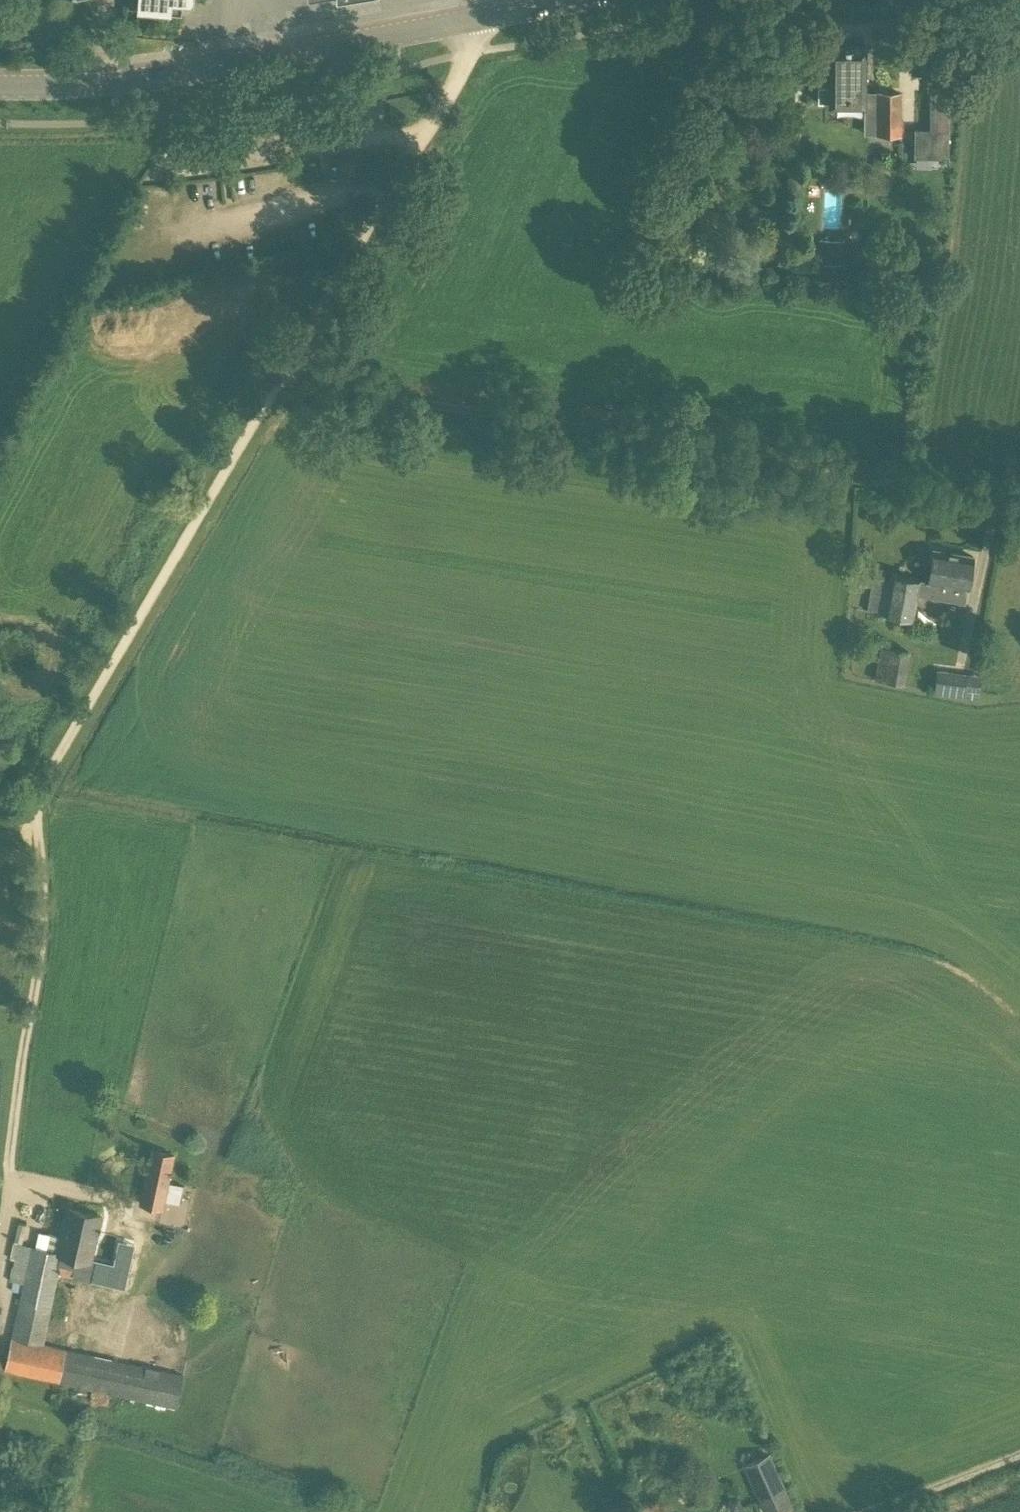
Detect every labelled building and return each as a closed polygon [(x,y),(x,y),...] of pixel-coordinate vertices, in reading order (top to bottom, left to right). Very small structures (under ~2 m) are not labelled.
[(137,8),(169,11),(169,12),(181,13),(182,1),(193,2),(193,0),(137,0),(137,8)] [(864,92),(865,46),(831,46),(830,85),(819,85),(819,100),(830,100),(830,102),(864,103),(864,99),(879,99),(879,132),(900,132),(900,92),(864,92)] [(945,155),(944,92),(926,92),(927,130),(911,130),(912,156),(945,155)] [(842,263),(842,248),(818,247),(817,262),(842,263)] [(965,601),(973,556),(935,549),(929,581),(891,574),(890,577),(875,575),(868,609),(914,617),(919,593),(965,601)] [(904,685),(910,652),(880,647),(874,679),(904,685)] [(978,698),(981,675),(937,670),(934,692),(978,698)] [(162,1206),(173,1155),(153,1151),(142,1202),(162,1206)] [(96,1242),(101,1215),(67,1208),(61,1235),(53,1233),(49,1249),(19,1243),(14,1265),(27,1267),(6,1369),(178,1404),(184,1374),(120,1361),(109,1358),(43,1345),(59,1270),(115,1282),(118,1264),(100,1260),(104,1243),(96,1242)] [(771,1456),(743,1468),(762,1511),(789,1499),(771,1456)]
